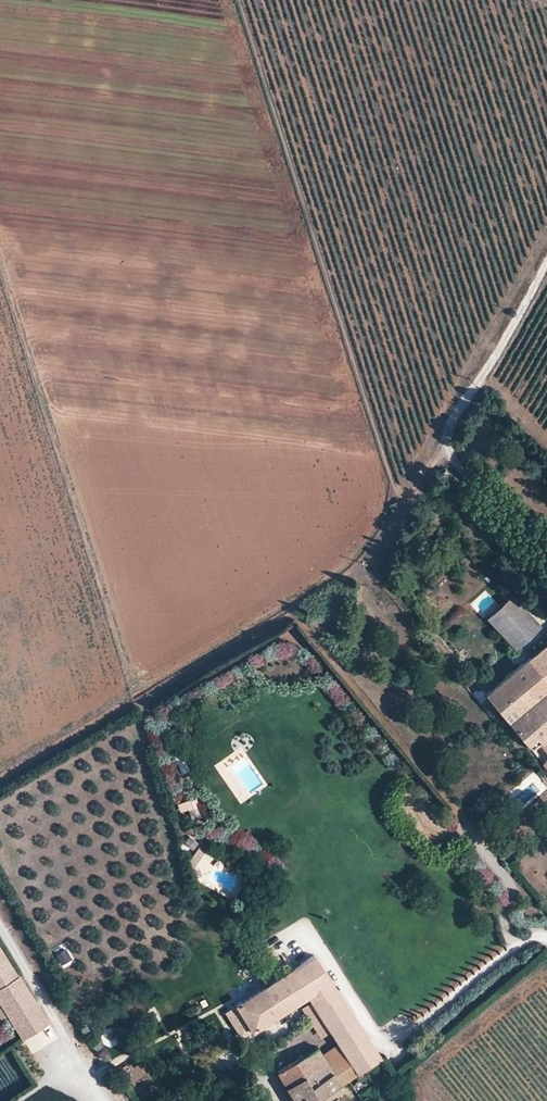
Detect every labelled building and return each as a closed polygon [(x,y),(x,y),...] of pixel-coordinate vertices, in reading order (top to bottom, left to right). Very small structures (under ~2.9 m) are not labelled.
[(438,476),(446,482),(451,473),(444,469),(438,476)] [(501,571),(507,577),(513,572),(506,566),(501,571)] [(485,614),(513,644),(538,622),(510,591),(485,614)] [(546,677),(546,636),(527,653),(546,677)] [(507,715),(546,681),(546,677),(527,653),(485,688),(507,715)] [(530,742),(546,728),(546,681),(507,715),(530,742)] [(546,763),(546,728),(530,742),(541,755),(546,763)] [(19,977),(0,946),(0,989),(19,977)] [(236,1005),(252,1029),(309,993),(314,1000),(333,1029),(341,1043),(359,1071),(364,1068),(381,1057),(313,955),(236,1005)] [(19,977),(0,989),(0,1004),(23,1041),(49,1025),(19,977)] [(127,997),(124,1005),(133,1008),(136,1000),(127,997)] [(302,1009),(320,1037),(333,1029),(314,1000),(302,1009)] [(322,1056),(340,1083),(347,1079),(359,1071),(341,1043),(322,1056)] [(297,1100),(312,1100),(340,1083),(322,1056),(316,1048),(278,1072),(297,1100)] [(347,1079),(351,1085),(368,1074),(364,1068),(359,1071),(347,1079)]
